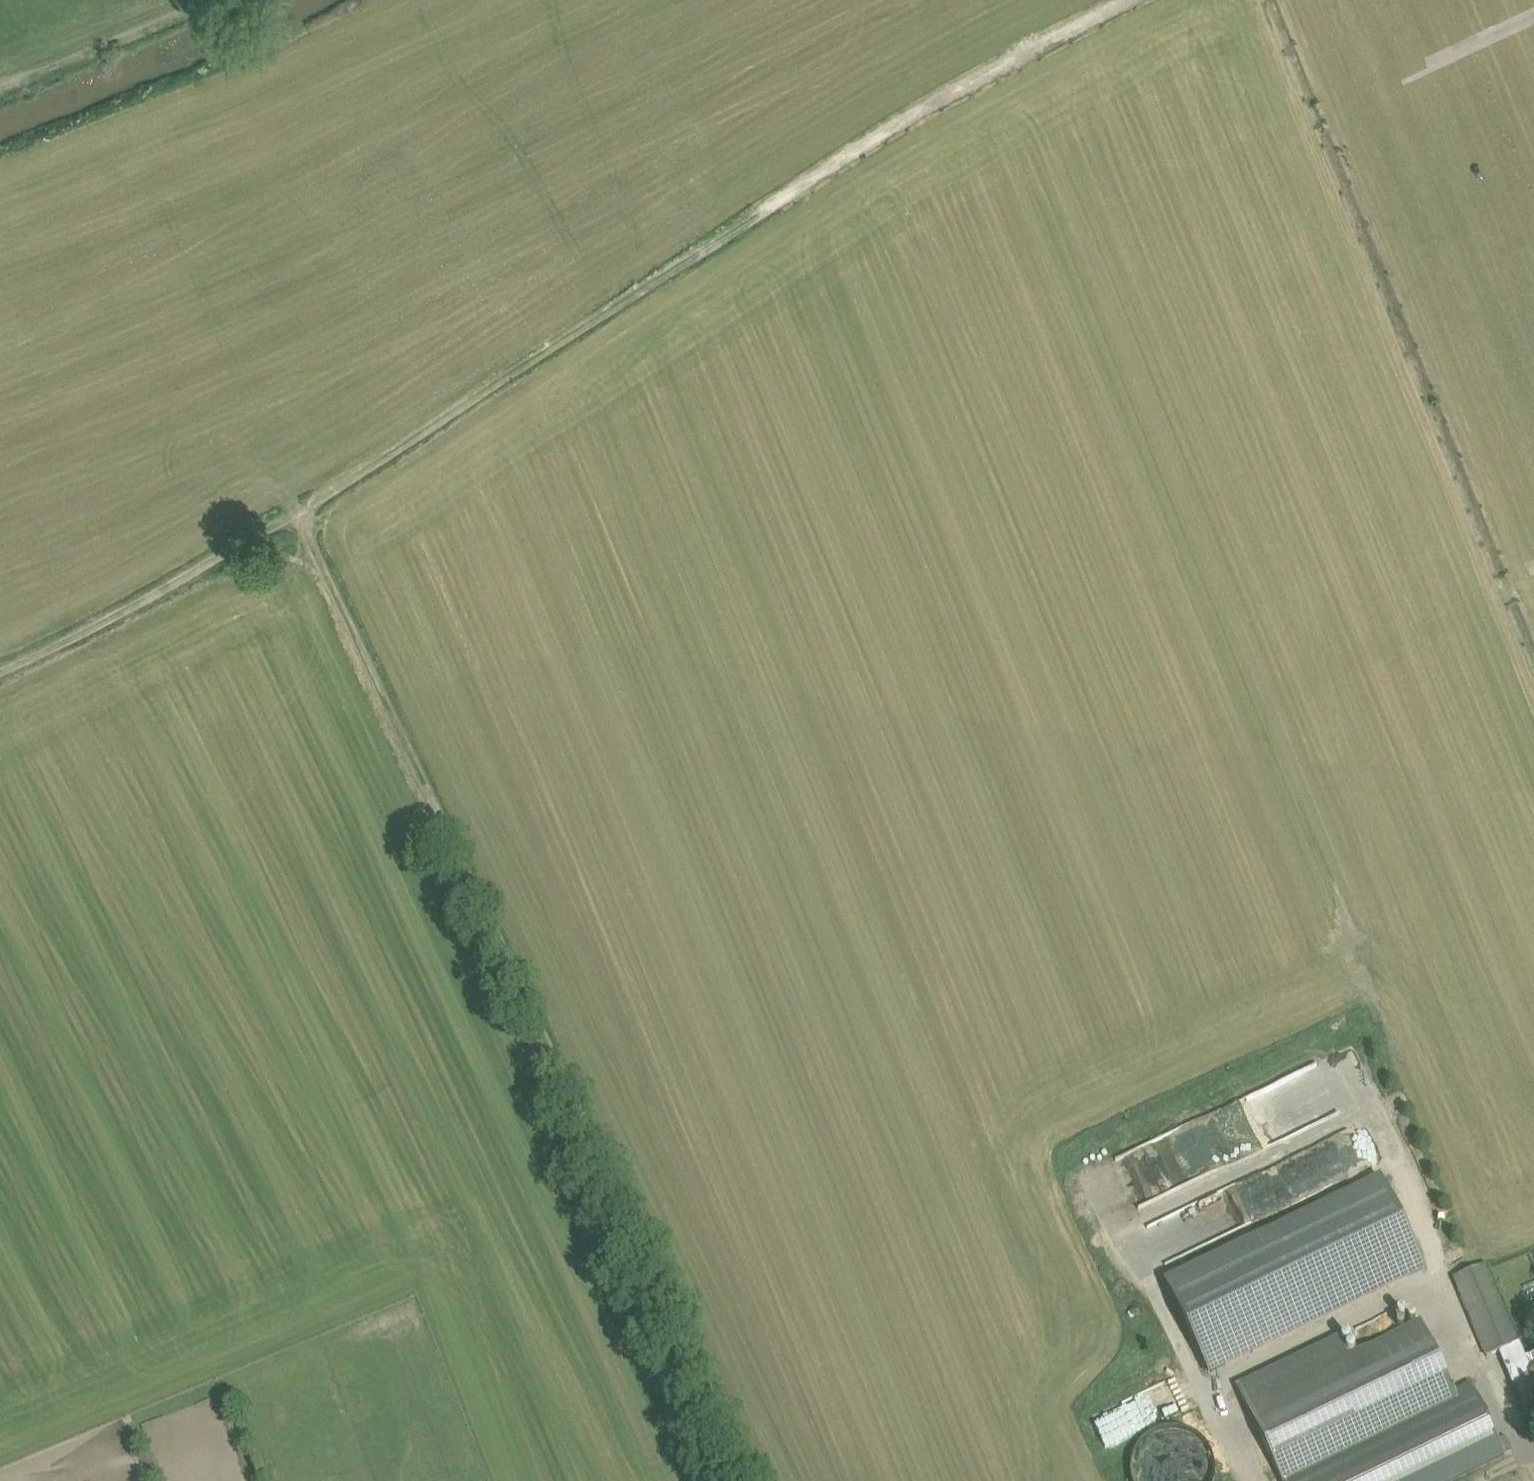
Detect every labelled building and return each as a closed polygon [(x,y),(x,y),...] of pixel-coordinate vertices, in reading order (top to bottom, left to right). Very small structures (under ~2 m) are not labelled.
[(1332,1112),(1308,1066),(1271,1085),(1295,1131),(1332,1112)] [(1377,1178),(1164,1282),(1210,1374),(1422,1269),(1377,1178)] [(1453,1278),(1486,1357),(1520,1345),(1486,1264),(1453,1278)] [(1454,1392),(1419,1320),(1347,1355),(1338,1336),(1236,1386),(1247,1411),(1279,1476),(1281,1480),(1450,1480),(1504,1455),(1496,1437),(1470,1384),(1454,1392)] [(1519,1390),(1526,1408),(1533,1405),(1533,1374),(1531,1375),(1532,1377),(1516,1384),(1519,1390)] [(1151,1431),(1152,1480),(1206,1480),(1205,1430),(1151,1431)]
